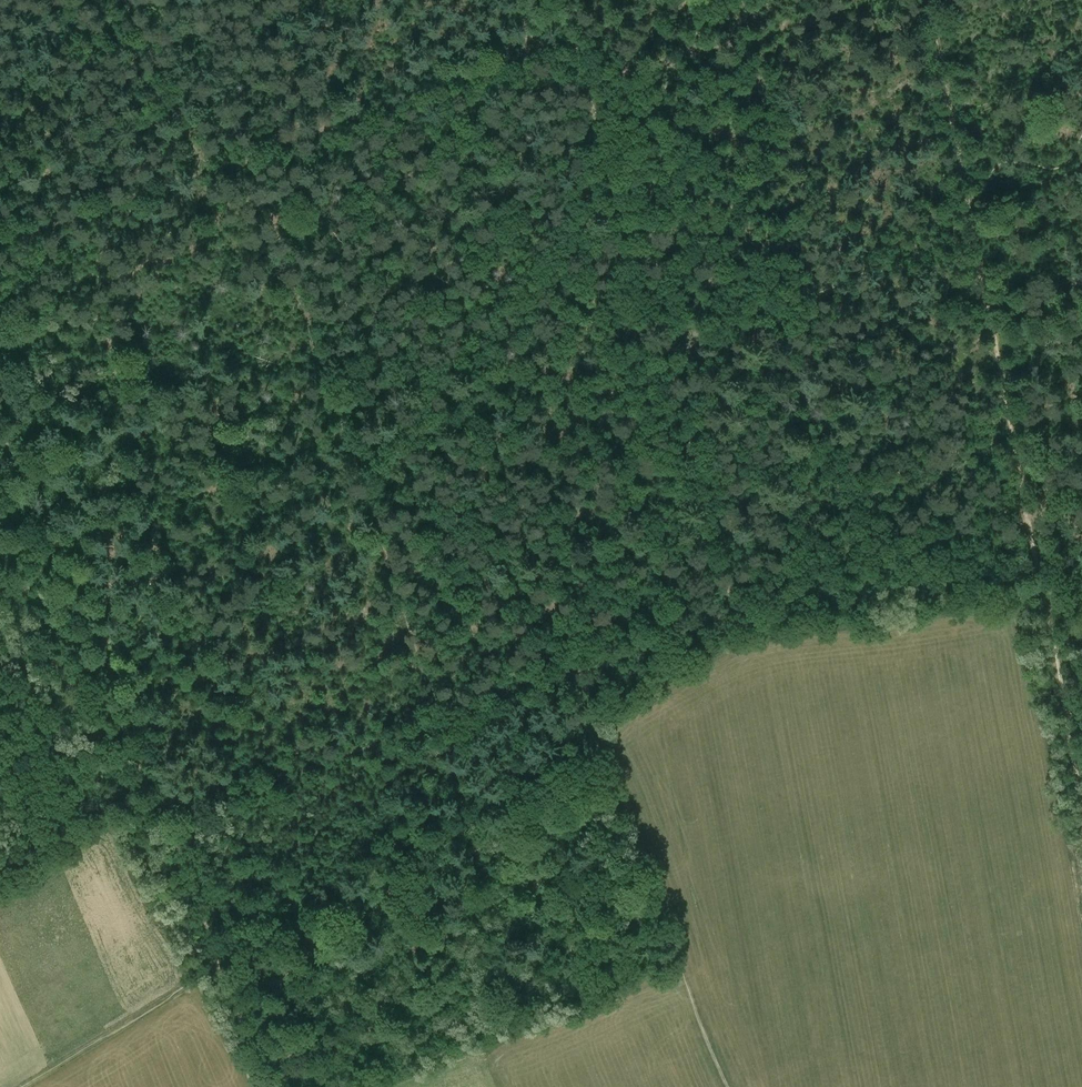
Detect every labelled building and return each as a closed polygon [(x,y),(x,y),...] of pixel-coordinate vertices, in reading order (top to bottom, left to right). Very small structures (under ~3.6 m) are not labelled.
[(183,875),(192,871),(186,860),(178,864),(183,875)]
